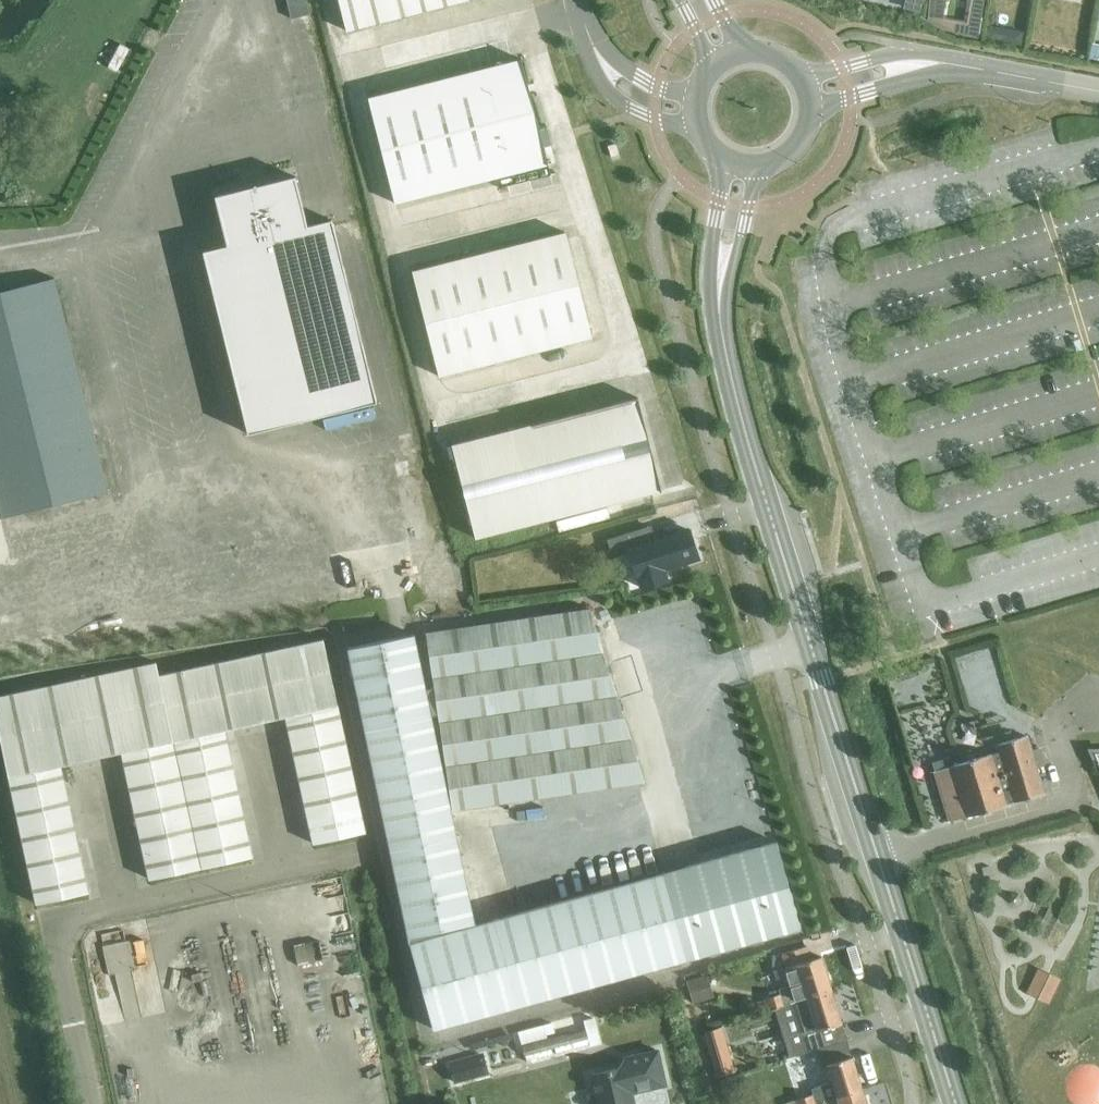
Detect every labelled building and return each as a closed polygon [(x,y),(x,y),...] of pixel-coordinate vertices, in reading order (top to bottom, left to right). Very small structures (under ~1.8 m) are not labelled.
[(290,17),(308,12),(305,0),(286,0),(290,17)] [(345,31),(384,21),(379,0),(338,0),(345,31)] [(384,21),(433,8),(430,0),(379,0),(384,21)] [(433,8),(465,0),(430,0),(433,8)] [(928,15),(942,18),(944,0),(929,0),(928,15)] [(967,22),(979,24),(983,0),(971,0),(967,22)] [(1004,28),(1002,42),(1019,45),(1021,31),(1004,28)] [(517,59),(367,98),(393,203),(544,165),(517,59)] [(860,157),(843,161),(845,171),(863,168),(860,157)] [(226,245),(202,251),(222,334),(247,433),(375,402),(331,220),(306,225),(294,176),(240,189),(214,196),(226,245)] [(564,232),(411,271),(438,376),(591,337),(564,232)] [(106,490),(54,277),(0,291),(0,516),(106,490)] [(637,398),(451,445),(474,538),(660,491),(637,398)] [(648,526),(606,540),(611,555),(630,549),(639,575),(643,587),(666,580),(668,579),(664,567),(695,556),(686,530),(653,541),(648,526)] [(386,640),(347,648),(432,1029),(799,928),(775,841),(664,872),(474,925),(462,870),(430,717),(436,716),(452,810),(539,797),(643,782),(589,609),(425,633),(433,688),(425,690),(413,634),(386,640)] [(322,639),(240,657),(254,722),(284,716),(337,704),(322,639)] [(155,662),(0,696),(0,742),(7,776),(60,765),(120,751),(171,740),(223,729),(254,722),(240,657),(158,675),(155,662)] [(348,755),(337,704),(284,716),(295,766),(348,755)] [(234,779),(223,729),(171,740),(177,765),(182,791),(234,779)] [(949,757),(930,762),(948,821),(965,816),(1005,805),(1004,804),(1013,801),(1013,802),(1043,793),(1035,768),(1043,766),(1038,748),(1030,751),(1025,736),(996,744),(998,752),(990,754),(989,754),(952,765),(949,757)] [(177,765),(171,740),(120,751),(126,776),(177,765)] [(348,755),(295,766),(301,792),(353,780),(348,755)] [(60,765),(7,776),(13,801),(65,790),(60,765)] [(182,791),(177,765),(126,776),(131,802),(182,791)] [(234,779),(182,791),(188,816),(240,805),(234,779)] [(359,806),(353,780),(301,792),(306,817),(359,806)] [(71,815),(65,790),(13,801),(18,826),(71,815)] [(182,791),(131,802),(137,827),(188,816),(182,791)] [(246,830),(240,805),(188,816),(194,842),(246,830)] [(359,806),(306,817),(312,843),(364,832),(359,806)] [(504,829),(529,826),(528,810),(503,813),(504,829)] [(76,841),(71,815),(18,826),(24,852),(76,841)] [(188,816),(137,827),(142,853),(194,842),(188,816)] [(246,830),(194,842),(199,868),(251,856),(246,830)] [(76,841),(24,852),(29,877),(82,866),(76,841)] [(194,842),(142,853),(148,879),(199,868),(194,842)] [(87,892),(82,866),(29,877),(35,904),(87,892)] [(108,926),(88,932),(90,941),(111,935),(108,926)] [(132,963),(126,936),(84,944),(90,971),(132,963)] [(282,966),(309,960),(304,938),(277,944),(282,966)] [(829,990),(818,957),(808,960),(804,946),(779,953),(789,987),(778,990),(779,995),(763,999),(766,1008),(784,1002),(788,1001),(792,1000),(829,990)] [(1056,977),(1033,966),(1022,990),(1045,1002),(1056,977)] [(108,1018),(126,1015),(116,967),(99,971),(108,1018)] [(704,978),(685,984),(691,1006),(711,1000),(704,978)] [(784,1002),(776,1005),(792,1056),(816,1049),(844,1040),(839,1023),(829,990),(793,1000),(788,1001),(784,1002)] [(566,1034),(521,1046),(523,1054),(524,1053),(550,1046),(553,1045),(568,1041),(586,1036),(584,1030),(566,1035),(566,1034)] [(821,1101),(860,1089),(844,1040),(816,1049),(820,1064),(824,1063),(830,1082),(811,1089),(812,1094),(776,1103),(811,1103),(815,1103),(821,1101)] [(725,1049),(708,1054),(716,1079),(733,1073),(725,1049)] [(630,1092),(664,1084),(657,1050),(623,1058),(624,1067),(590,1074),(594,1092),(586,1094),(588,1103),(633,1103),(630,1092)] [(465,1060),(449,1065),(453,1082),(470,1077),(465,1060)] [(1098,1087),(1069,1065),(1049,1090),(1067,1103),(1084,1103),(1098,1087)] [(822,1103),(864,1103),(860,1089),(821,1101),(822,1103)]
